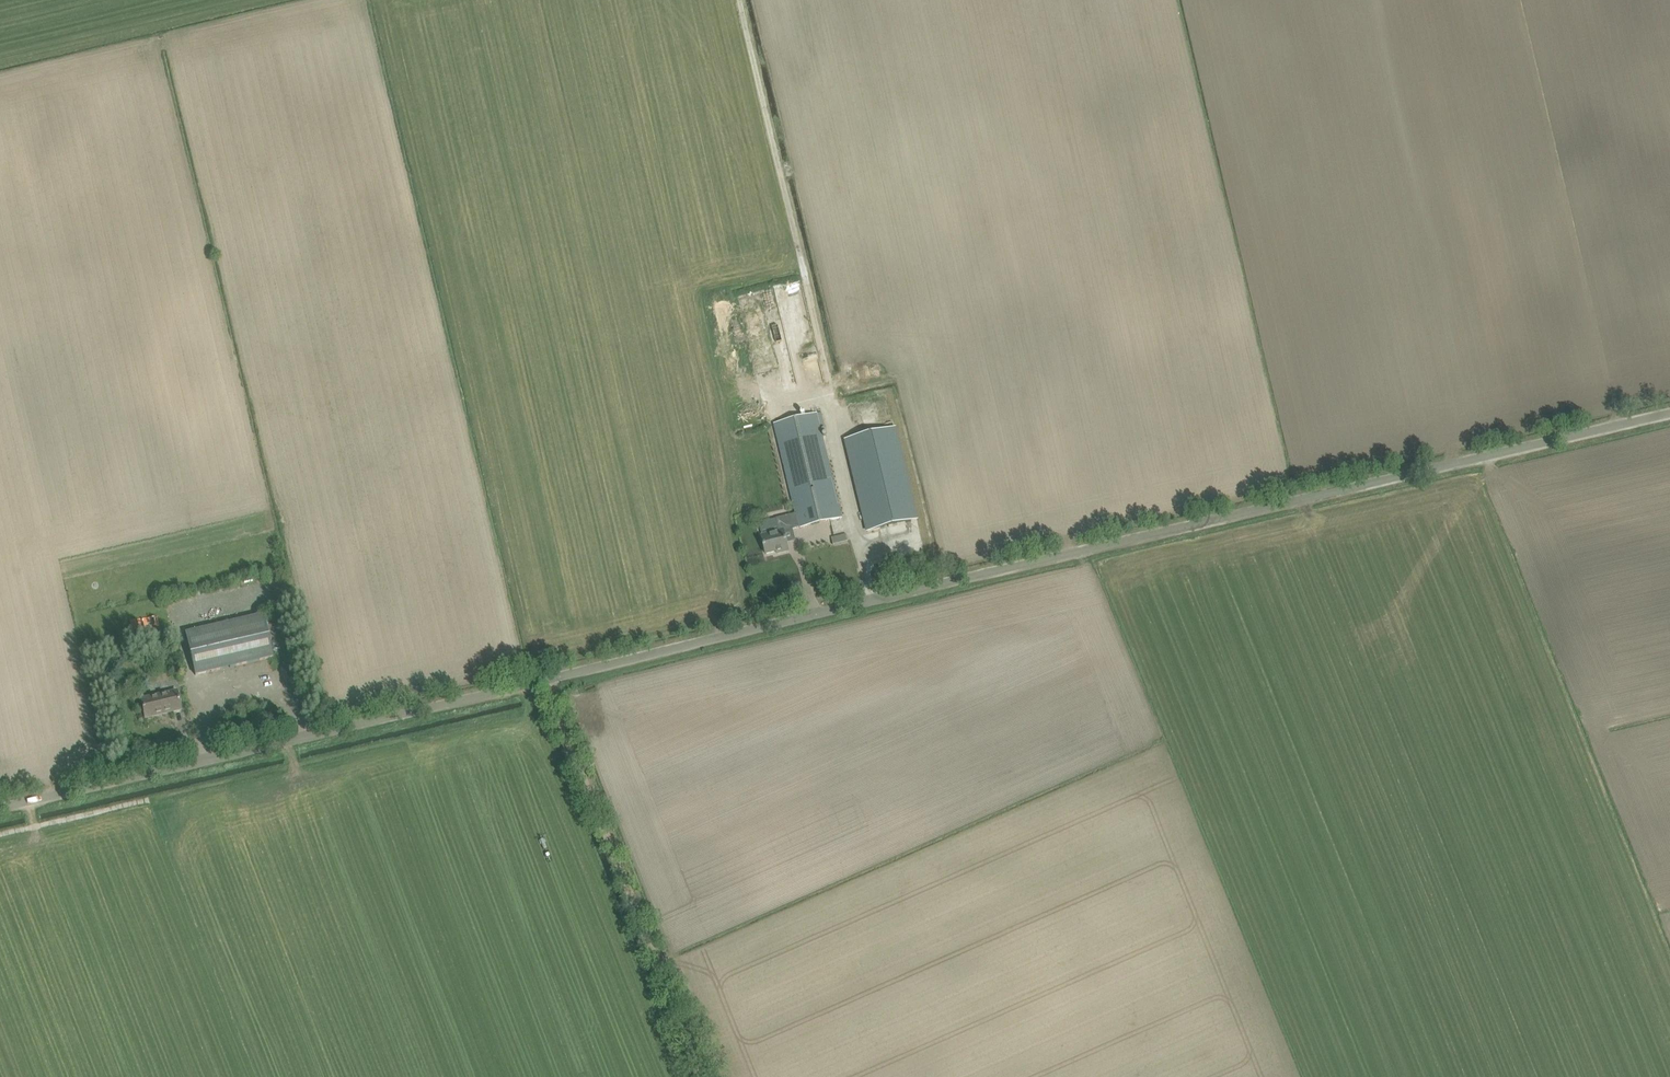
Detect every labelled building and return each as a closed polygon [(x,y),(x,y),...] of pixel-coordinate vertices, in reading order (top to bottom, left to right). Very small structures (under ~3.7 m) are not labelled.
[(817,413),(773,423),(774,428),(793,502),(793,503),(796,513),(799,528),(842,517),(840,506),(828,458),(817,413)] [(895,428),(846,439),(868,531),(917,520),(895,428)] [(785,531),(799,528),(796,513),(777,518),(780,531),(762,535),(767,554),(781,551),(782,553),(789,551),(785,531)] [(846,535),(832,538),(834,545),(848,541),(846,535)] [(273,657),(271,646),(263,615),(186,633),(196,675),(273,657)] [(181,709),(179,699),(177,691),(141,700),(145,718),(181,709)]
